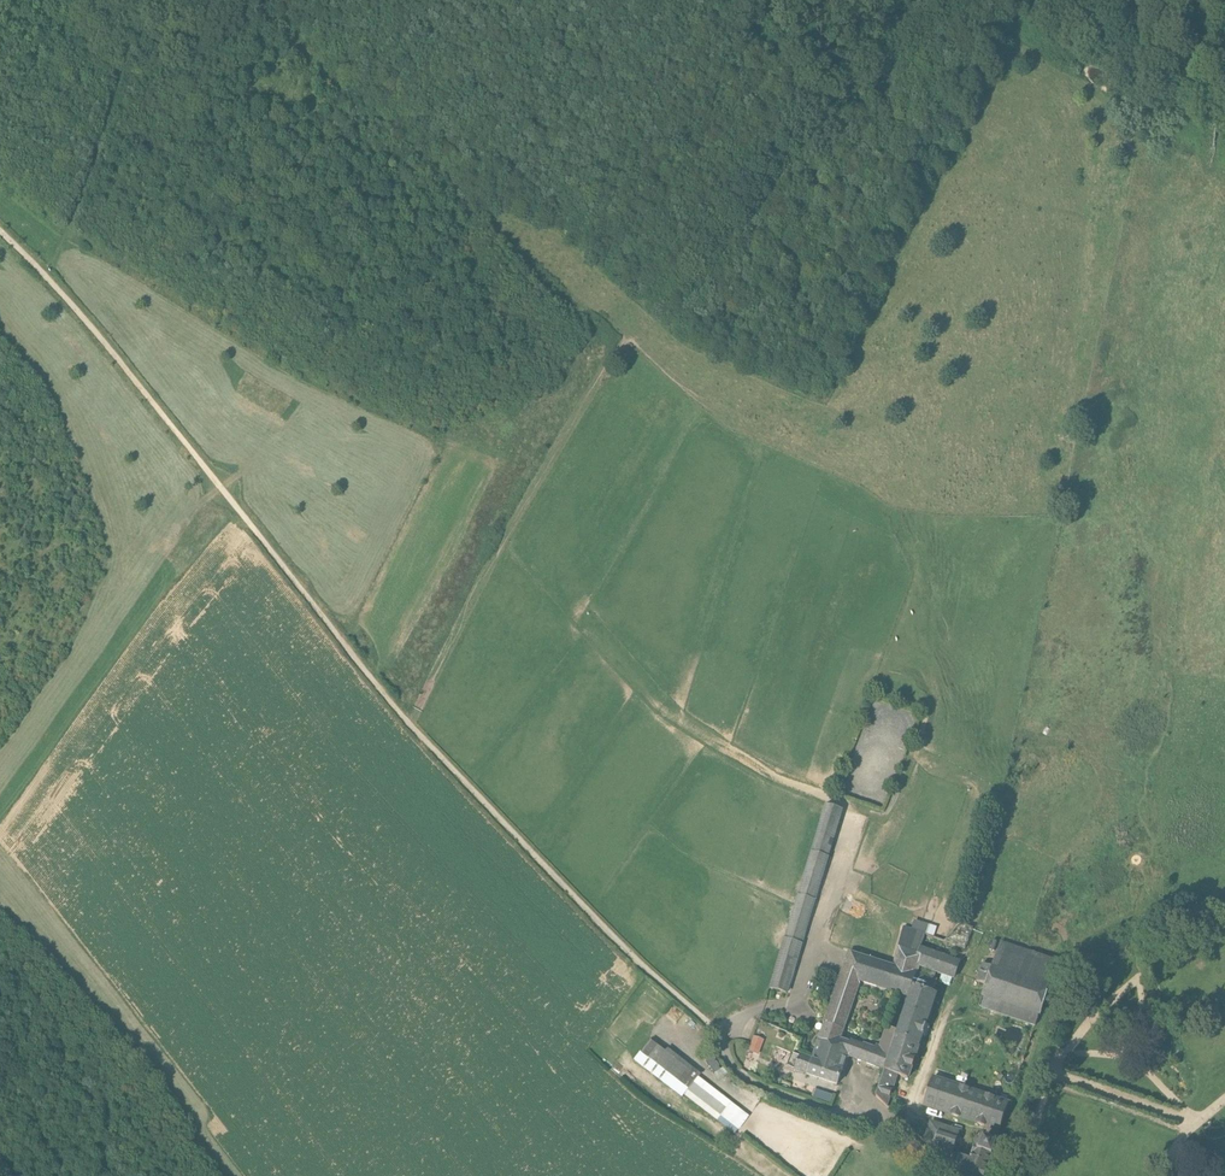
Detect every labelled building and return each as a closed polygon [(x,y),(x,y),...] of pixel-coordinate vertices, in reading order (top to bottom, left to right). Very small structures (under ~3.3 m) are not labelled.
[(770,988),(787,993),(843,810),(827,805),(770,988)] [(915,964),(921,947),(925,934),(928,926),(928,925),(915,920),(912,929),(904,927),(893,965),(848,952),(812,1058),(801,1053),(795,1070),(837,1085),(847,1057),(884,1070),(897,1030),(896,1030),(887,1027),(880,1047),(877,1046),(875,1053),(853,1045),(840,1039),(860,981),(908,997),(916,973),(919,965),(915,964)] [(960,922),(949,943),(966,952),(977,930),(960,922)] [(928,926),(925,934),(933,937),(936,928),(928,926)] [(919,965),(931,969),(937,972),(953,978),(959,961),(921,947),(915,964),(919,965)] [(982,997),(1038,1017),(1048,987),(992,967),(982,964),(976,981),(986,984),(982,997)] [(936,980),(934,979),(928,977),(916,973),(908,997),(896,1030),(897,1030),(884,1070),(886,1071),(899,1075),(907,1078),(935,994),(933,993),(936,980)] [(748,1052),(758,1055),(764,1039),(754,1036),(748,1052)] [(744,1122),(693,1082),(696,1077),(664,1052),(649,1040),(634,1060),(681,1096),(687,1089),(738,1129),(744,1122)] [(706,1061),(713,1074),(720,1070),(718,1067),(719,1067),(716,1062),(715,1063),(714,1061),(715,1060),(714,1058),(713,1059),(712,1057),(706,1061)] [(999,1130),(1008,1104),(932,1077),(923,1104),(999,1130)] [(895,1085),(882,1081),(877,1097),(888,1106),(895,1085)] [(830,1103),(832,1095),(816,1090),(813,1098),(830,1103)] [(959,1156),(954,1170),(961,1175),(983,1175),(990,1154),(991,1154),(995,1144),(977,1138),(972,1153),(969,1151),(966,1159),(959,1156)]
